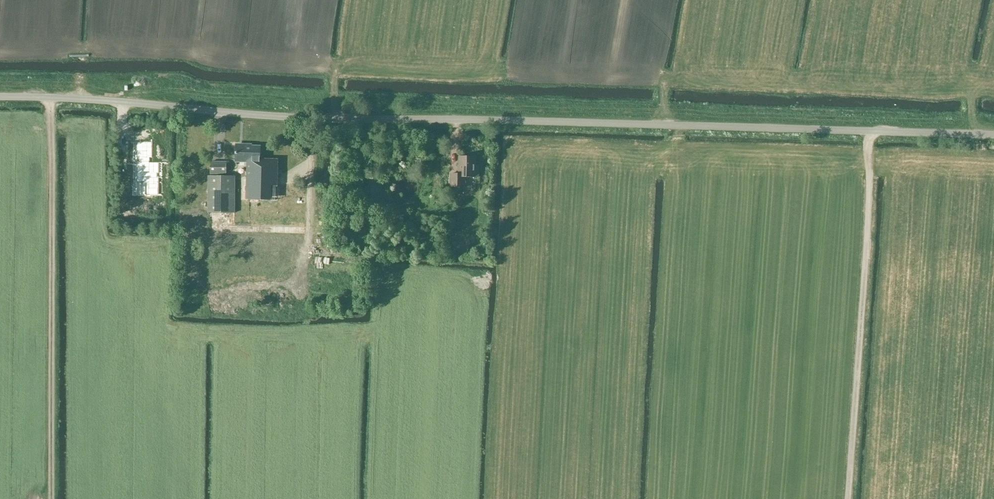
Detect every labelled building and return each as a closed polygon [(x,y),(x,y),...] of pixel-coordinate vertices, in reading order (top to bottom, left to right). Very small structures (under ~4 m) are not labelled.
[(236,145),(236,161),(247,161),(246,200),(277,200),(278,162),(260,161),(260,147),(246,147),(246,145),(236,145)] [(475,177),(476,157),(460,157),(459,174),(451,174),(451,187),(465,187),(465,177),(475,177)] [(210,162),(210,174),(226,174),(226,162),(210,162)] [(208,176),(209,213),(235,212),(235,175),(208,176)]
